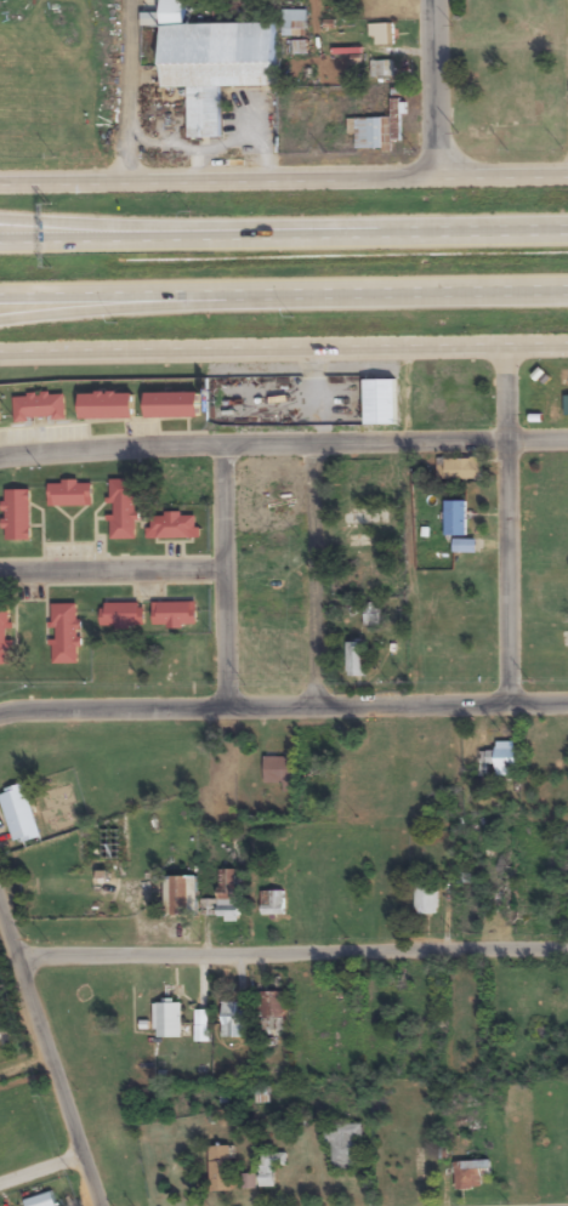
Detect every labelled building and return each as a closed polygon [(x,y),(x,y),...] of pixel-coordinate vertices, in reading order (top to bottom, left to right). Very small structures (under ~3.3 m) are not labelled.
[(306,12),(283,12),(283,36),(306,36),(306,12)] [(275,89),(275,25),(188,25),(188,14),(141,14),(141,27),(161,27),(161,89),(188,89),(188,139),(221,139),(221,89),(275,89)] [(394,25),(371,25),(371,47),(394,47),(394,25)] [(371,79),(393,79),(393,62),(371,62),(371,79)] [(352,121),(354,151),(391,150),(389,120),(352,121)] [(396,382),(365,382),(365,426),(396,426),(396,382)] [(14,397),(15,422),(66,420),(65,394),(14,397)] [(80,394),(80,420),(133,420),(133,394),(80,394)] [(199,419),(199,394),(146,394),(146,419),(199,419)] [(437,482),(482,482),(482,460),(437,460),(437,482)] [(136,540),(135,481),(110,481),(111,540),(136,540)] [(49,483),(49,507),(92,507),(92,483),(49,483)] [(30,541),(30,491),(4,491),(4,541),(30,541)] [(466,537),(466,503),(444,503),(444,537),(466,537)] [(149,515),(149,540),(199,540),(199,515),(149,515)] [(143,627),(143,604),(102,604),(102,627),(143,627)] [(153,604),(153,628),(195,628),(195,604),(153,604)] [(264,604),(264,615),(285,615),(285,604),(264,604)] [(78,665),(78,605),(52,605),(52,665),(78,665)] [(366,644),(346,644),(346,678),(366,678),(366,644)] [(496,780),(516,780),(516,744),(496,744),(496,780)] [(264,785),(284,785),(284,793),(296,793),(295,758),(264,758),(264,785)] [(219,901),(201,901),(202,920),(237,919),(237,871),(218,871),(219,901)] [(166,918),(185,918),(185,909),(192,909),(192,879),(166,879),(166,918)] [(415,886),(415,915),(438,915),(438,886),(415,886)] [(285,892),(262,892),(262,916),(285,916),(285,892)] [(506,912),(506,892),(484,892),(484,912),(506,912)] [(274,992),(274,981),(257,981),(257,1032),(284,1032),(284,992),(274,992)] [(245,1038),(245,1003),(222,1003),(222,1038),(245,1038)] [(154,1031),(179,1031),(179,1005),(154,1005),(154,1031)] [(325,1148),(334,1148),(334,1170),(360,1170),(360,1126),(325,1126),(325,1148)] [(211,1195),(234,1195),(233,1147),(210,1148),(211,1195)] [(259,1188),(275,1188),(275,1167),(287,1167),(287,1155),(259,1155),(259,1188)] [(492,1162),(456,1162),(456,1190),(482,1190),(482,1179),(492,1179),(492,1162)]
